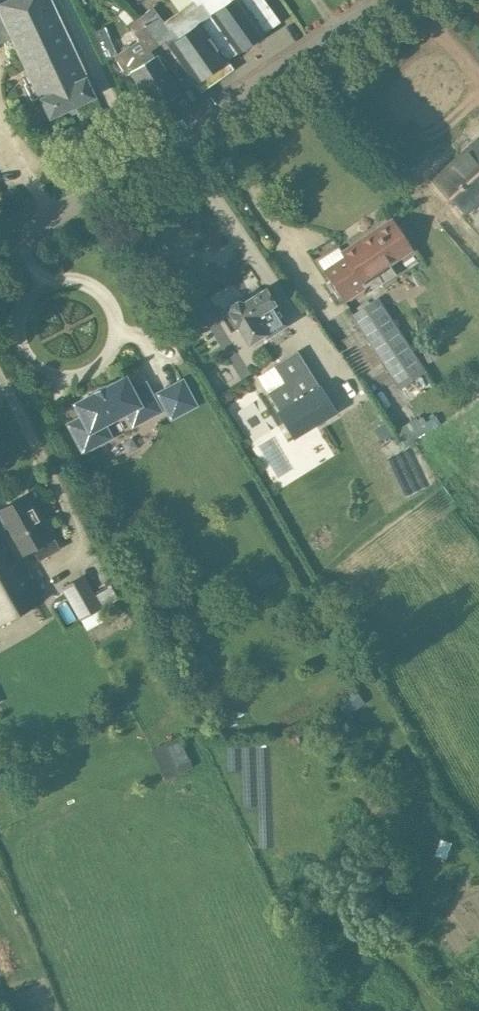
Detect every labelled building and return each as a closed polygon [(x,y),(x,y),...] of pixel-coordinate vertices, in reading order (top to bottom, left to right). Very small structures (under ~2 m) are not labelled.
[(10,39),(8,36),(11,35),(50,117),(95,96),(50,0),(41,0),(19,10),(15,0),(11,0),(0,5),(0,43),(10,39)] [(139,17),(159,44),(166,40),(170,45),(201,90),(232,68),(226,60),(264,33),(280,22),(264,0),(193,0),(197,6),(190,10),(191,12),(169,28),(153,6),(139,17)] [(159,44),(139,17),(132,22),(129,23),(139,40),(116,54),(105,26),(94,31),(106,61),(114,56),(126,75),(131,72),(153,108),(179,92),(157,56),(155,57),(151,50),(159,44)] [(437,178),(465,211),(478,198),(478,141),(437,178)] [(274,210),(279,219),(290,213),(285,204),(274,210)] [(345,257),(325,270),(345,300),(366,287),(365,286),(370,283),(373,288),(395,273),(389,264),(412,249),(392,219),(342,251),(345,257)] [(288,324),(265,287),(243,301),(237,300),(231,304),(229,310),(221,315),(231,331),(238,327),(248,343),(263,334),(265,338),(288,324)] [(427,369),(378,296),(350,315),(399,388),(427,369)] [(284,384),(268,393),(278,409),(276,410),(293,439),(338,411),(321,384),(318,386),(297,352),(274,366),(284,384)] [(113,383),(113,381),(111,382),(108,382),(103,384),(99,386),(96,387),(93,389),(91,391),(89,393),(86,396),(87,397),(76,403),(83,417),(69,424),(83,450),(101,441),(101,440),(104,439),(106,430),(105,428),(105,427),(103,423),(126,411),(129,415),(130,418),(139,420),(141,419),(142,419),(159,410),(145,383),(132,390),(125,377),(113,383)] [(171,416),(195,404),(182,381),(159,393),(171,416)] [(383,421),(372,428),(380,440),(391,433),(383,421)] [(25,495),(0,509),(0,513),(23,554),(33,548),(39,559),(59,548),(53,538),(53,537),(46,523),(42,525),(25,495)] [(0,525),(0,623),(42,599),(0,525)] [(94,592),(84,574),(62,587),(80,619),(81,619),(87,630),(108,619),(102,608),(119,598),(110,583),(94,592)] [(364,702),(354,689),(336,702),(346,716),(364,702)] [(177,736),(164,742),(179,772),(191,766),(177,736)] [(441,838),(435,855),(447,859),(453,842),(441,838)]
